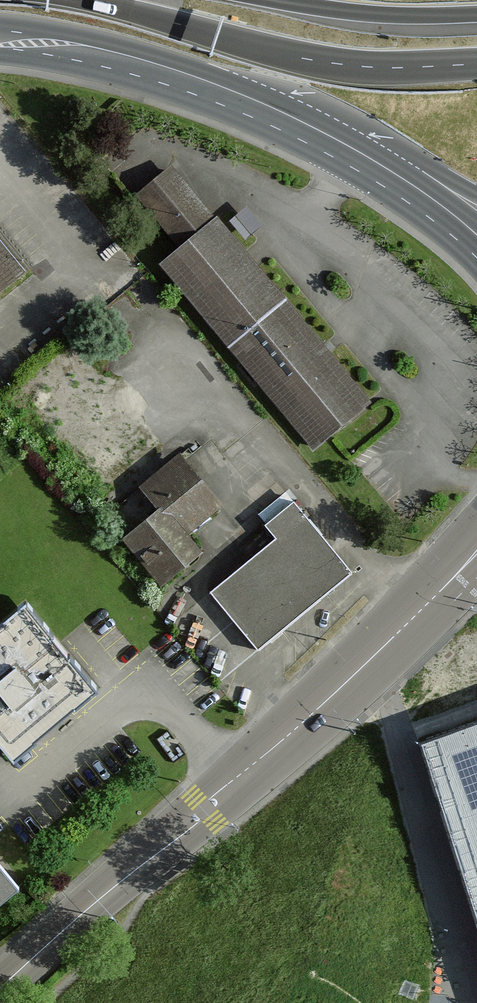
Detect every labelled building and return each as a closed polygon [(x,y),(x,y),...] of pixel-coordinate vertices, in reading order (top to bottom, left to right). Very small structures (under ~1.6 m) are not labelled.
[(313,452),(371,404),(173,166),(134,198),(178,252),(160,266),(313,452)] [(27,282),(0,248),(0,304),(27,282)] [(161,520),(127,546),(160,590),(203,556),(191,540),(225,514),(182,459),(139,492),(161,520)] [(214,598),(262,657),(355,582),(295,509),(268,531),(279,545),(214,598)] [(0,632),(0,737),(23,764),(113,692),(39,601),(0,632)] [(419,747),(476,929),(476,932),(476,726),(419,747)] [(18,888),(0,867),(0,902),(18,888)]
